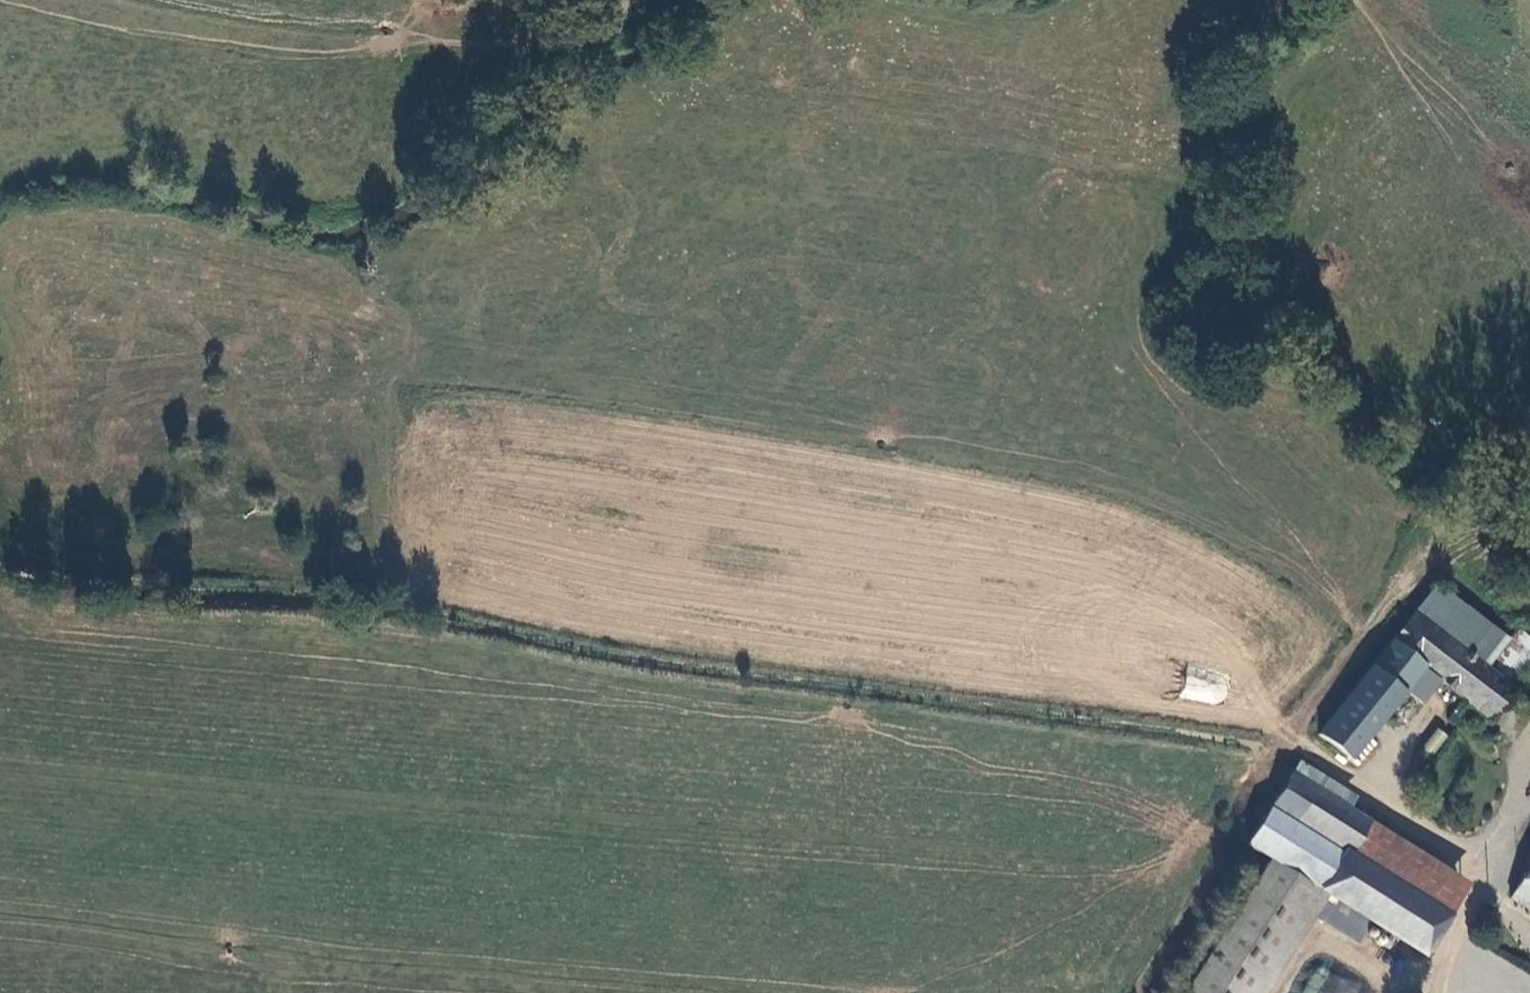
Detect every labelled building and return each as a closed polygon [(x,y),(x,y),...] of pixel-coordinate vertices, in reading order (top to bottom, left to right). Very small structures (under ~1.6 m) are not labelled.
[(1480,661),(1500,643),(1429,588),(1412,609),(1480,661)] [(1480,661),(1412,609),(1317,735),(1352,761),(1407,688),(1422,699),(1439,678),(1494,719),(1521,689),(1510,681),(1529,653),(1529,639),(1528,641),(1513,630),(1500,643),(1480,661)] [(1433,754),(1448,735),(1438,727),(1423,746),(1433,754)] [(1267,804),(1370,868),(1390,835),(1288,773),(1267,804)] [(1370,868),(1267,804),(1243,839),(1272,857),(1315,885),(1327,892),(1370,918),(1422,951),(1446,914),(1392,882),(1414,849),(1390,835),(1370,868)] [(1392,882),(1446,914),(1467,881),(1414,849),(1392,882)] [(1272,857),(1184,992),(1247,992),(1315,885),(1272,857)] [(1515,900),(1529,909),(1529,874),(1515,900)] [(1356,939),(1370,918),(1327,892),(1314,912),(1356,939)] [(1364,989),(1315,962),(1298,992),(1362,992),(1364,989)]
